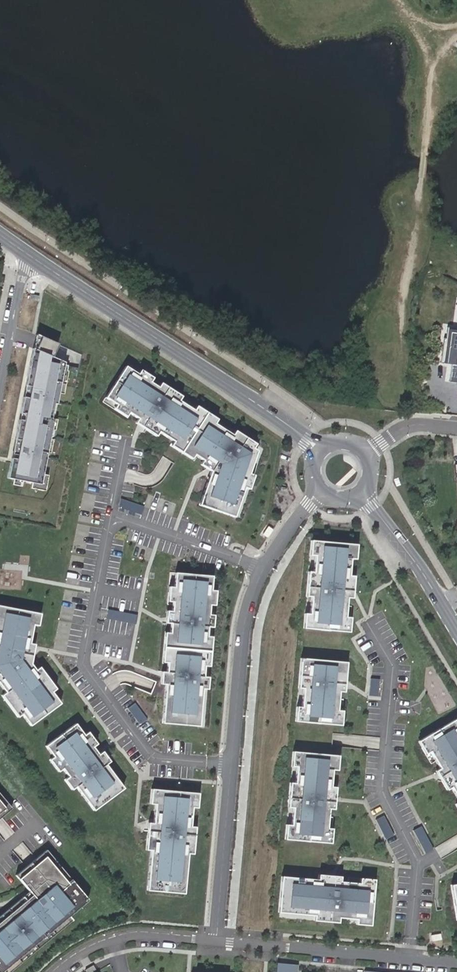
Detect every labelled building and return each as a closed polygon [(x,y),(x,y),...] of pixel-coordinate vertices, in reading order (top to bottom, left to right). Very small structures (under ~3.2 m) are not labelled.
[(446,327),(445,338),(443,337),(440,363),(451,364),(449,381),(456,382),(456,328),(446,327)] [(38,342),(37,342),(13,471),(37,476),(36,481),(50,484),(53,469),(48,468),(52,445),(55,446),(57,433),(55,432),(55,429),(59,429),(62,413),(58,412),(59,411),(54,410),(57,396),(61,397),(69,355),(57,350),(63,337),(41,328),(38,342)] [(144,373),(131,365),(111,396),(123,404),(121,409),(133,417),(136,413),(143,417),(141,422),(161,435),(164,431),(178,440),(175,444),(196,458),(199,453),(206,458),(203,462),(215,469),(204,499),(240,511),(261,450),(257,447),(260,443),(239,430),(236,434),(220,423),(223,419),(202,405),(199,410),(185,400),(187,396),(167,382),(164,387),(156,382),(159,377),(146,369),(144,373)] [(359,543),(313,539),(312,554),(317,554),(315,571),(310,571),(308,593),(313,593),(312,611),(307,610),(305,625),(351,630),(352,615),(347,614),(349,597),(354,597),(356,575),(351,574),(353,558),(358,558),(359,543)] [(216,573),(174,570),(172,582),(177,582),(177,590),(172,589),(171,602),(176,602),(173,629),(168,629),(165,661),(170,661),(169,669),(164,669),(163,681),(168,682),(164,719),(202,723),(205,686),(210,687),(211,674),(206,674),(207,664),(212,664),(215,633),(210,632),(211,624),(216,625),(217,613),(212,612),(213,601),(219,602),(220,588),(214,588),(216,573)] [(39,642),(34,641),(38,621),(43,622),(45,610),(4,602),(0,601),(0,614),(2,614),(0,622),(0,678),(3,676),(11,687),(7,690),(22,712),(26,709),(34,721),(64,699),(56,687),(60,684),(44,662),(40,665),(36,659),(39,642)] [(137,622),(139,614),(110,608),(108,616),(137,622)] [(348,660),(302,656),(300,685),(304,686),(303,703),(298,703),(296,718),(342,722),(344,707),(339,707),(340,689),(345,690),(348,660)] [(418,739),(425,752),(430,749),(438,763),(434,766),(446,787),(451,785),(456,796),(456,716),(418,739)] [(87,730),(79,719),(49,741),(57,752),(53,755),(62,767),(66,764),(72,772),(68,775),(75,785),(79,782),(93,801),(96,805),(126,783),(109,760),(113,757),(106,747),(102,750),(95,741),(100,737),(92,726),(87,730)] [(338,767),(339,752),(294,748),(292,763),(297,763),(296,779),(291,779),(288,804),(293,804),(292,820),(287,819),(285,835),(331,840),(332,825),(327,824),(329,808),(334,808),(336,783),(331,783),(333,766),(338,767)] [(200,789),(153,784),(152,799),(157,800),(155,818),(150,818),(148,845),(152,846),(149,885),(186,888),(190,849),(195,850),(197,822),(192,822),(194,803),(199,804),(200,789)] [(13,807),(0,792),(0,818),(13,807)] [(16,875),(33,894),(27,900),(24,896),(0,917),(0,971),(12,971),(73,919),(70,915),(89,900),(47,850),(16,875)] [(370,921),(375,876),(360,874),(359,879),(343,877),(343,872),(321,870),(320,875),(282,871),(279,908),(317,911),(316,916),(339,918),(339,913),(356,915),(356,920),(370,921)] [(298,964),(277,962),(276,971),(297,971),(298,964)]
